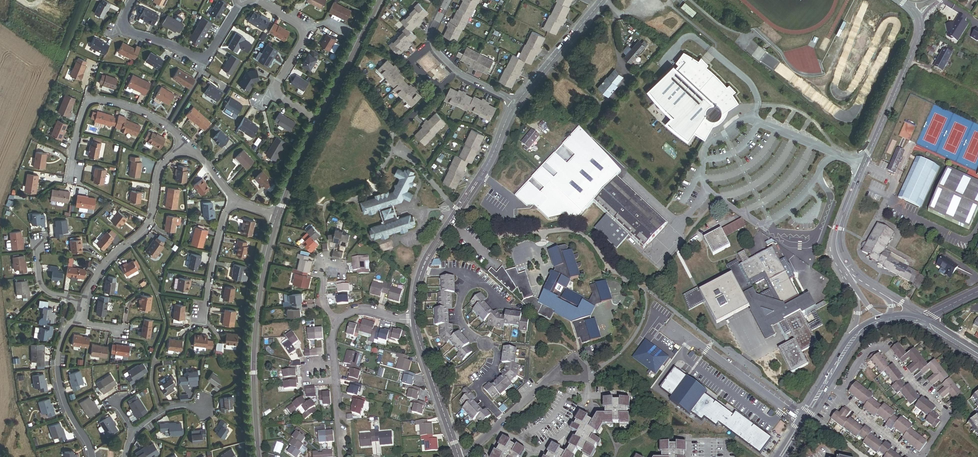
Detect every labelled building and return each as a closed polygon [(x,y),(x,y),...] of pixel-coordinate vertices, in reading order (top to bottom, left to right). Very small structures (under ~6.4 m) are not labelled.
[(220,0),(217,0),(209,14),(217,19),(226,4),(220,0)] [(325,0),(306,0),(306,1),(321,9),(326,0),(325,0)] [(477,2),(473,0),(463,0),(461,4),(462,5),(459,10),(469,15),(473,9),(474,9),(477,2)] [(99,4),(94,14),(103,19),(105,14),(106,12),(107,12),(110,4),(102,1),(101,4),(99,4)] [(351,10),(334,2),(329,12),(346,20),(351,10)] [(566,13),(569,7),(568,7),(559,2),(556,9),(555,8),(551,15),(564,21),(565,22),(567,18),(565,17),(567,14),(566,13)] [(423,17),(427,13),(419,5),(415,8),(414,7),(409,12),(410,13),(420,23),(423,21),(421,18),(423,17)] [(158,15),(144,8),(139,18),(143,20),(146,22),(145,23),(152,26),(155,21),(157,22),(158,19),(156,18),(158,15)] [(465,22),(469,15),(459,10),(456,16),(455,15),(453,19),(451,18),(449,22),(462,28),(463,29),(466,22),(465,22)] [(259,17),(253,13),(248,22),(262,31),(268,21),(263,18),(262,19),(259,17)] [(420,23),(410,13),(404,18),(405,19),(401,23),(407,29),(410,32),(415,27),(414,26),(416,25),(418,27),(421,24),(420,23)] [(559,28),(560,24),(562,25),(564,21),(551,15),(550,15),(547,21),(548,22),(545,29),(548,31),(555,34),(558,28),(559,28)] [(954,23),(945,25),(947,36),(951,38),(958,41),(968,25),(965,22),(966,18),(963,16),(960,15),(954,23)] [(183,25),(167,16),(162,25),(175,33),(176,31),(179,33),(183,25)] [(211,23),(200,17),(199,19),(200,20),(188,39),(198,45),(203,36),(205,33),(207,29),(208,29),(211,23)] [(459,35),(462,28),(449,22),(448,21),(446,25),(448,27),(446,30),(447,31),(444,37),(454,42),(458,35),(459,35)] [(268,32),(283,41),(288,32),(278,26),(277,26),(273,24),(268,32)] [(411,41),(415,37),(410,32),(407,29),(403,32),(402,31),(397,36),(398,37),(408,47),(411,45),(409,43),(411,41)] [(540,47),(542,43),(541,43),(544,37),(534,32),(530,39),(529,38),(526,45),(540,51),(540,52),(542,48),(540,47)] [(244,39),(236,34),(228,47),(236,52),(239,48),(247,52),(251,45),(244,40),(244,39)] [(336,40),(327,34),(320,46),(330,52),(336,40)] [(408,47),(398,37),(392,42),(393,43),(389,47),(398,56),(402,51),(403,49),(406,51),(408,48),(408,47)] [(106,44),(95,39),(91,49),(105,55),(109,47),(106,45),(106,44)] [(631,63),(645,46),(647,43),(643,39),(641,42),(639,40),(632,49),(627,54),(624,57),(631,63)] [(134,50),(122,44),(117,54),(130,60),(131,58),(135,60),(140,49),(136,47),(134,50)] [(277,50),(267,44),(261,54),(263,55),(258,62),(267,67),(277,50)] [(533,59),(535,54),(538,55),(540,51),(526,45),(526,44),(522,51),(523,51),(520,58),(524,61),(530,63),(532,58),(533,59)] [(627,54),(632,49),(627,45),(622,51),(627,54)] [(928,53),(932,55),(936,47),(933,45),(932,48),(928,46),(926,50),(929,51),(928,53)] [(946,51),(943,50),(934,67),(942,71),(954,50),(948,47),(946,51)] [(480,55),(480,54),(474,51),(473,52),(466,48),(463,54),(461,58),(467,61),(466,62),(470,64),(469,66),(473,68),(480,55)] [(309,54),(302,65),(311,71),(318,59),(320,55),(313,50),(313,51),(310,55),(309,54)] [(163,61),(151,53),(145,62),(154,67),(153,68),(157,70),(163,61)] [(732,95),(735,92),(729,86),(726,88),(718,79),(707,69),(705,68),(708,66),(701,59),(697,62),(696,60),(683,53),(677,62),(679,64),(677,69),(674,66),(650,90),(660,102),(672,114),(674,116),(669,123),(673,126),(684,135),(691,138),(695,131),(705,139),(712,128),(719,117),(720,117),(721,116),(722,115),(722,114),(722,113),(729,109),(738,104),(736,101),(732,95)] [(230,75),(239,60),(232,55),(223,70),(230,75)] [(488,72),(492,63),(485,59),(486,58),(480,55),(473,68),(473,69),(477,71),(477,69),(481,71),(482,69),(488,72)] [(520,70),(522,67),(521,66),(524,61),(520,58),(514,55),(510,62),(509,62),(506,68),(520,75),(522,71),(520,70)] [(86,66),(87,63),(78,59),(76,62),(70,77),(79,80),(80,80),(81,80),(83,74),(82,74),(86,66)] [(386,79),(397,69),(394,66),(392,68),(390,66),(390,65),(387,61),(378,69),(382,72),(381,73),(386,79)] [(396,87),(403,80),(404,79),(400,75),(399,75),(397,73),(400,71),(397,68),(397,69),(386,79),(391,85),(392,84),(396,87)] [(517,79),(520,75),(506,68),(503,74),(504,75),(500,82),(510,87),(513,82),(514,82),(516,78),(517,79)] [(607,77),(598,88),(609,97),(618,86),(617,85),(624,77),(615,69),(608,77),(607,77)] [(183,72),(178,70),(173,78),(190,89),(195,80),(185,74),(182,73),(183,72)] [(256,70),(245,72),(238,85),(247,90),(252,82),(259,80),(256,70)] [(309,83),(296,75),(291,84),(296,87),(296,86),(299,88),(304,91),(309,83)] [(113,90),(116,80),(107,76),(106,77),(103,76),(100,83),(104,85),(103,86),(113,90)] [(132,92),(133,89),(141,93),(140,94),(144,96),(150,84),(133,76),(128,87),(126,91),(130,93),(132,92)] [(403,98),(413,88),(410,85),(408,87),(406,85),(407,84),(403,80),(396,87),(394,89),(398,92),(397,93),(402,98),(403,98)] [(222,93),(210,85),(204,94),(216,102),(222,93)] [(174,95),(161,87),(156,96),(161,100),(161,101),(162,101),(168,105),(174,95)] [(421,97),(417,93),(417,94),(414,92),(417,89),(414,87),(413,88),(403,98),(411,107),(421,97)] [(456,104),(462,92),(459,90),(458,92),(455,91),(455,90),(450,88),(445,99),(449,101),(449,102),(455,105),(456,104)] [(669,123),(674,116),(672,114),(660,102),(650,90),(648,92),(658,105),(670,116),(672,118),(667,124),(672,129),(683,137),(689,141),(691,138),(684,135),(673,126),(669,123)] [(469,107),(473,98),(468,95),(467,96),(465,95),(466,92),(463,91),(462,92),(456,104),(463,108),(463,107),(468,109),(469,107)] [(562,91),(559,95),(565,100),(569,96),(562,91)] [(69,112),(75,99),(65,95),(58,111),(69,116),(71,113),(69,112)] [(479,114),(486,101),(486,100),(483,98),(481,101),(478,100),(479,99),(474,97),(473,98),(469,107),(473,109),(472,111),(479,114)] [(243,106),(230,99),(225,108),(237,116),(243,106)] [(491,119),(496,109),(491,106),(490,107),(488,105),(489,102),(486,101),(479,114),(479,115),(486,118),(486,117),(491,119)] [(208,121),(193,108),(186,116),(201,129),(202,128),(204,130),(210,124),(207,121),(208,121)] [(722,121),(724,119),(726,117),(727,114),(728,112),(729,109),(722,113),(722,114),(722,115),(721,116),(720,117),(719,117),(712,128),(714,127),(716,126),(719,124),(721,123),(722,121)] [(111,127),(114,117),(98,112),(95,122),(94,125),(95,127),(100,128),(101,127),(102,124),(111,127)] [(296,123),(280,113),(275,122),(279,124),(278,125),(291,132),(296,123)] [(439,127),(444,122),(436,114),(432,119),(431,118),(428,121),(427,119),(424,122),(424,123),(434,133),(440,128),(439,127)] [(251,138),(257,127),(247,121),(248,120),(244,118),(238,128),(244,132),(244,133),(251,138)] [(62,136),(67,124),(57,120),(50,135),(61,140),(63,136),(62,136)] [(136,137),(140,127),(125,120),(121,131),(126,133),(126,132),(136,137)] [(434,133),(424,123),(421,126),(423,127),(420,131),(416,136),(423,144),(429,138),(430,139),(435,134),(434,133)] [(481,141),(480,140),(483,135),(473,130),(469,138),(468,137),(465,143),(466,143),(479,150),(481,146),(479,145),(481,141)] [(529,149),(539,136),(532,130),(522,143),(529,149)] [(228,139),(219,131),(212,139),(216,143),(217,142),(218,144),(217,145),(221,148),(228,139)] [(160,149),(165,139),(162,137),(161,138),(157,136),(153,133),(152,135),(149,133),(145,140),(148,142),(148,143),(147,143),(145,145),(146,147),(150,149),(151,148),(153,146),(160,149)] [(266,155),(276,161),(285,146),(287,143),(278,137),(276,141),(275,140),(266,155)] [(99,159),(102,143),(93,142),(92,146),(91,146),(88,157),(99,159)] [(474,157),(476,153),(478,154),(480,150),(479,150),(466,143),(462,150),(464,150),(460,157),(467,161),(468,161),(470,162),(473,157),(474,157)] [(246,169),(254,162),(243,151),(236,158),(246,169)] [(895,174),(904,153),(897,151),(888,171),(895,174)] [(45,162),(47,154),(36,152),(33,167),(44,169),(45,162)] [(463,171),(465,167),(464,166),(467,161),(460,157),(457,156),(454,163),(452,162),(449,169),(450,169),(463,175),(464,172),(463,171)] [(130,177),(140,178),(142,163),(139,162),(140,158),(131,157),(130,161),(132,161),(130,177)] [(938,167),(916,157),(898,198),(920,208),(938,167)] [(949,166),(928,212),(970,231),(977,212),(977,179),(949,166)] [(187,171),(187,168),(179,167),(179,170),(176,170),(176,176),(177,176),(176,181),(187,183),(188,171),(187,171)] [(109,183),(110,176),(109,175),(106,174),(107,170),(96,168),(95,172),(96,172),(96,173),(95,177),(94,183),(105,185),(105,184),(107,184),(109,183)] [(375,198),(360,203),(364,214),(368,213),(369,215),(377,212),(376,210),(379,209),(393,205),(402,202),(404,198),(410,201),(413,194),(407,191),(410,186),(412,187),(415,182),(413,181),(416,175),(414,174),(415,172),(408,169),(407,171),(405,170),(404,172),(398,168),(394,175),(400,178),(393,192),(389,193),(389,191),(375,195),(375,198)] [(462,179),(463,176),(463,175),(450,169),(447,175),(448,176),(444,183),(454,188),(457,182),(458,183),(460,178),(462,179)] [(263,172),(255,179),(262,188),(263,187),(266,189),(273,183),(269,180),(263,172)] [(37,188),(39,176),(27,174),(25,192),(35,193),(36,188),(37,188)] [(617,177),(594,201),(644,249),(667,224),(617,177)] [(203,179),(194,186),(201,196),(209,190),(206,186),(204,183),(205,182),(203,179)] [(68,203),(70,192),(63,191),(59,191),(52,190),(51,200),(57,201),(64,202),(68,203)] [(141,204),(142,193),(132,192),(130,203),(141,204)] [(166,208),(178,210),(180,194),(170,193),(169,198),(167,198),(166,208)] [(94,209),(96,199),(88,198),(77,196),(76,206),(80,207),(79,209),(80,211),(86,212),(88,211),(88,208),(94,209)] [(486,201),(481,206),(497,220),(502,215),(486,201)] [(205,219),(214,218),(214,210),(213,203),(204,204),(205,219)] [(393,205),(379,209),(383,221),(381,222),(382,224),(399,218),(399,216),(397,217),(393,205)] [(124,225),(128,220),(118,212),(111,222),(120,228),(123,224),(124,225)] [(40,214),(32,215),(32,220),(32,225),(41,224),(41,227),(45,226),(44,218),(44,214),(40,215),(40,214)] [(505,214),(499,220),(502,223),(508,217),(505,214)] [(382,224),(371,227),(372,229),(369,230),(372,238),(374,237),(375,239),(381,237),(382,239),(389,237),(388,235),(400,231),(401,233),(408,231),(408,229),(414,227),(414,224),(416,224),(413,216),(411,217),(410,215),(399,218),(382,224)] [(606,215),(594,229),(617,249),(629,235),(606,215)] [(181,225),(182,220),(181,219),(178,218),(170,216),(169,222),(167,222),(166,232),(176,233),(177,226),(180,226),(181,225)] [(742,219),(721,229),(726,238),(746,227),(742,219)] [(56,227),(57,234),(55,234),(56,238),(63,237),(63,233),(68,233),(66,220),(55,221),(56,227)] [(256,223),(244,220),(243,227),(244,227),(242,234),(252,237),(256,223)] [(321,234),(312,224),(310,224),(305,229),(311,235),(314,238),(316,236),(317,237),(321,234)] [(878,224),(877,227),(894,236),(895,233),(878,224)] [(196,227),(192,245),(204,248),(207,235),(209,235),(210,231),(196,227)] [(878,265),(913,285),(912,287),(918,290),(925,278),(904,267),(907,262),(886,250),(894,236),(877,227),(867,243),(864,249),(863,251),(871,256),(870,258),(879,263),(878,265)] [(342,234),(342,232),(339,231),(339,230),(335,229),(334,235),(328,234),(329,240),(335,241),(340,242),(342,234)] [(726,238),(721,229),(704,239),(713,255),(730,246),(726,238)] [(11,240),(11,246),(17,246),(17,250),(24,249),(24,245),(23,245),(22,238),(21,232),(10,233),(11,240)] [(108,232),(105,235),(111,241),(114,238),(108,232)] [(347,244),(350,234),(346,233),(346,234),(342,234),(340,242),(339,245),(344,246),(345,243),(347,244)] [(104,250),(111,241),(105,235),(104,235),(96,244),(104,250)] [(315,246),(319,243),(314,238),(311,235),(308,238),(308,237),(305,240),(308,243),(305,245),(312,252),(314,250),(312,247),(314,245),(315,246)] [(148,251),(157,257),(165,246),(164,246),(166,242),(159,237),(156,240),(155,240),(148,251)] [(83,251),(81,239),(70,241),(72,253),(83,251)] [(765,243),(767,247),(773,244),(776,246),(773,247),(781,263),(787,260),(779,244),(772,239),(765,243)] [(11,246),(11,240),(8,241),(6,242),(7,249),(9,250),(17,250),(17,246),(11,246)] [(238,241),(237,245),(239,246),(237,256),(246,258),(248,247),(247,247),(248,243),(238,241)] [(590,316),(596,305),(611,300),(605,281),(590,286),(592,294),(589,301),(566,290),(564,288),(568,281),(570,282),(571,280),(580,277),(581,276),(583,276),(583,275),(584,274),(584,273),(584,272),(584,271),(579,273),(577,268),(579,268),(580,267),(581,266),(581,265),(581,264),(581,263),(576,264),(574,260),(576,259),(577,259),(578,258),(578,257),(578,256),(579,255),(578,254),(573,255),(572,251),(563,254),(562,252),(566,251),(567,250),(568,249),(568,248),(568,247),(567,247),(567,246),(566,246),(565,246),(557,248),(560,257),(552,260),(555,271),(554,273),(553,273),(552,272),(552,273),(551,273),(550,273),(550,274),(550,275),(550,276),(551,277),(558,280),(556,284),(549,281),(539,300),(533,297),(527,278),(528,278),(526,272),(518,274),(516,268),(505,272),(502,267),(496,273),(491,268),(488,272),(512,294),(518,288),(520,294),(522,294),(524,300),(521,303),(537,316),(538,314),(550,321),(554,314),(572,323),(578,339),(580,338),(582,344),(600,338),(594,319),(591,320),(590,316)] [(742,263),(740,265),(746,275),(746,277),(752,287),(766,313),(784,304),(798,296),(781,263),(773,247),(749,260),(742,263)] [(557,248),(549,251),(552,260),(560,257),(557,248)] [(745,251),(738,255),(742,263),(749,260),(745,251)] [(309,272),(312,261),(306,259),(307,256),(300,254),(298,253),(297,257),(300,258),(298,270),(306,272),(309,272)] [(191,254),(189,268),(198,270),(199,263),(200,260),(201,260),(202,256),(191,254)] [(12,255),(14,270),(19,270),(19,273),(27,273),(26,269),(25,269),(24,262),(24,256),(18,257),(18,255),(12,255)] [(366,269),(364,256),(352,258),(353,271),(358,270),(359,274),(361,274),(369,273),(369,269),(366,269)] [(942,257),(937,266),(947,272),(952,276),(958,267),(942,257)] [(740,266),(737,260),(727,266),(731,274),(732,274),(734,273),(738,280),(746,275),(740,265),(740,266)] [(121,266),(126,276),(138,270),(134,261),(128,264),(125,266),(124,264),(121,266)] [(247,268),(235,265),(232,279),(242,281),(244,271),(246,272),(247,268)] [(53,271),(52,281),(57,281),(57,280),(62,281),(63,273),(58,272),(59,268),(51,267),(50,271),(53,271)] [(82,278),(83,270),(70,268),(68,267),(67,267),(66,276),(70,276),(77,276),(77,278),(82,278)] [(308,288),(311,277),(305,275),(306,272),(298,270),(296,269),(295,273),(299,274),(297,285),(308,288)] [(717,323),(749,306),(742,293),(737,282),(732,274),(731,274),(700,291),(706,302),(717,323)] [(746,277),(737,282),(742,293),(752,287),(746,277)] [(180,278),(178,290),(189,292),(189,287),(190,284),(191,284),(192,280),(180,278)] [(15,283),(16,296),(21,295),(21,299),(29,298),(28,294),(27,294),(26,287),(25,282),(23,282),(23,279),(16,279),(17,283),(15,283)] [(105,280),(103,292),(113,293),(115,282),(105,280)] [(349,293),(348,288),(349,288),(349,285),(345,285),(345,282),(335,282),(336,286),(339,286),(339,289),(337,289),(338,293),(347,293),(349,293)] [(385,293),(388,283),(384,282),(383,286),(372,283),(369,294),(380,297),(382,292),(385,293)] [(399,302),(402,291),(391,288),(392,284),(388,283),(385,293),(389,294),(388,299),(399,302)] [(450,293),(454,293),(454,285),(441,286),(441,293),(450,293)] [(236,289),(226,287),(224,300),(233,302),(236,289)] [(785,322),(784,320),(801,311),(812,331),(822,326),(815,312),(829,305),(824,302),(816,306),(814,304),(814,305),(813,303),(812,301),(789,313),(785,306),(784,304),(766,313),(752,287),(742,293),(749,306),(751,310),(749,311),(760,331),(766,342),(776,337),(771,328),(773,327),(773,328),(785,322)] [(698,288),(683,296),(690,310),(706,302),(700,291),(698,288)] [(289,294),(284,293),(285,302),(284,302),(284,306),(292,305),(292,302),(290,302),(289,298),(290,298),(290,294),(289,294)] [(301,305),(301,298),(303,298),(302,293),(290,294),(290,298),(289,298),(290,302),(292,302),(292,305),(301,305)] [(348,300),(348,296),(347,296),(347,293),(338,293),(338,297),(338,300),(336,300),(337,305),(348,304),(348,300)] [(450,301),(450,293),(441,293),(437,294),(437,301),(450,301)] [(142,294),(140,308),(149,309),(151,296),(142,294)] [(482,302),(485,299),(480,294),(471,303),(476,308),(482,302)] [(98,300),(96,313),(103,314),(104,310),(106,311),(107,301),(98,300)] [(54,323),(55,312),(52,312),(52,308),(48,308),(49,302),(40,301),(39,307),(43,307),(42,312),(43,312),(43,318),(39,320),(39,324),(47,325),(47,322),(54,323)] [(451,309),(450,301),(437,301),(438,309),(447,309),(451,309)] [(479,316),(488,308),(482,302),(476,308),(474,310),(479,316)] [(176,304),(174,318),(185,320),(186,316),(185,315),(186,306),(176,304)] [(299,311),(299,308),(302,308),(301,305),(292,305),(292,309),(287,309),(288,313),(289,313),(289,317),(301,316),(301,311),(299,311)] [(486,319),(493,313),(488,308),(479,316),(484,321),(486,319)] [(447,317),(447,309),(438,309),(434,309),(434,317),(447,317)] [(236,312),(226,310),(224,324),(234,326),(236,312)] [(494,326),(499,315),(495,311),(493,313),(486,319),(491,325),(494,326)] [(795,340),(801,353),(818,344),(812,331),(801,311),(784,320),(785,322),(795,340)] [(512,326),(513,313),(506,312),(506,316),(505,325),(512,326)] [(520,318),(521,314),(513,313),(512,326),(519,327),(520,318)] [(505,325),(506,316),(499,315),(494,326),(497,327),(504,328),(505,325)] [(448,325),(447,317),(434,317),(435,325),(438,325),(448,325)] [(526,331),(528,319),(520,318),(519,327),(519,330),(526,331)] [(377,329),(373,328),(375,323),(362,320),(361,326),(359,332),(372,335),(371,339),(374,340),(377,329)] [(359,332),(361,326),(357,325),(356,328),(354,327),(354,325),(349,324),(347,334),(350,335),(350,336),(354,337),(355,334),(358,335),(359,332)] [(52,337),(53,326),(47,325),(46,329),(41,328),(41,333),(39,333),(39,338),(48,340),(49,337),(52,337)] [(314,330),(314,325),(310,326),(311,329),(307,330),(308,339),(310,339),(310,341),(315,341),(314,330)] [(452,330),(451,325),(448,325),(438,325),(438,332),(440,335),(452,330)] [(143,326),(142,336),(151,338),(152,327),(143,326)] [(323,338),(322,328),(318,329),(318,330),(314,330),(315,341),(320,340),(320,339),(323,338)] [(387,340),(389,331),(384,330),(384,331),(377,329),(374,340),(378,341),(378,339),(386,342),(387,340)] [(399,342),(402,331),(397,330),(397,331),(390,329),(389,331),(387,340),(391,341),(391,339),(399,342)] [(456,335),(452,330),(440,335),(441,339),(446,344),(449,341),(456,335)] [(372,335),(359,332),(358,335),(361,336),(369,338),(368,342),(373,343),(374,340),(371,339),(372,335)] [(454,347),(464,338),(459,332),(456,335),(449,341),(454,347)] [(237,334),(226,333),(225,344),(236,345),(237,334)] [(295,342),(297,340),(291,333),(288,335),(289,335),(285,338),(287,340),(289,343),(292,347),(296,344),(295,342)] [(79,335),(74,334),(72,345),(88,347),(90,338),(83,337),(79,336),(79,335)] [(195,334),(194,345),(207,346),(207,349),(212,349),(213,341),(208,341),(208,335),(204,334),(204,335),(195,334)] [(466,346),(469,344),(464,338),(454,347),(459,352),(466,346)] [(182,351),(183,341),(170,339),(168,349),(169,349),(169,352),(169,353),(173,353),(174,350),(182,351)] [(795,340),(779,349),(792,374),(808,365),(801,353),(795,340)] [(292,347),(289,343),(286,345),(285,344),(283,346),(288,354),(290,353),(291,355),(296,352),(292,347)] [(31,345),(32,366),(45,366),(45,361),(43,362),(43,354),(42,344),(31,345)] [(92,344),(91,355),(107,357),(108,347),(98,346),(98,345),(92,344)] [(130,346),(117,344),(117,345),(113,345),(112,353),(116,353),(115,354),(129,356),(130,346)] [(907,355),(898,344),(891,349),(900,360),(907,355)] [(461,361),(472,352),(466,346),(459,352),(456,355),(461,361)] [(515,357),(516,350),(503,349),(503,351),(503,356),(515,357)] [(912,361),(919,355),(914,349),(907,355),(900,360),(903,363),(909,358),(912,361)] [(356,367),(359,354),(347,351),(344,364),(349,365),(348,369),(350,370),(358,372),(359,368),(356,367)] [(408,373),(411,362),(405,360),(406,356),(397,354),(396,358),(399,359),(396,370),(404,372),(408,373)] [(876,368),(885,360),(879,354),(877,356),(870,361),(876,368)] [(924,360),(919,355),(912,361),(914,363),(907,369),(909,372),(924,360)] [(514,365),(515,357),(503,356),(502,363),(506,364),(514,365)] [(884,372),(890,367),(885,360),(876,368),(881,374),(884,372)] [(928,366),(924,360),(909,372),(912,374),(919,369),(921,372),(928,366)] [(932,372),(939,366),(935,360),(928,366),(921,372),(923,375),(930,369),(932,372)] [(517,371),(518,365),(514,365),(506,364),(505,369),(516,375),(517,371)] [(889,379),(898,372),(893,365),(890,367),(884,372),(889,379)] [(296,378),(296,373),(294,373),(294,370),(297,370),(297,366),(293,367),(287,367),(287,371),(282,371),(283,375),(284,375),(284,379),(288,379),(296,378)] [(930,383),(944,372),(939,366),(932,372),(934,375),(928,380),(930,383)] [(137,367),(127,374),(130,378),(126,380),(130,387),(134,384),(133,383),(139,379),(143,376),(137,367)] [(673,396),(687,376),(675,367),(660,387),(672,396),(673,396)] [(196,379),(198,379),(197,374),(197,369),(192,370),(192,371),(186,372),(187,377),(179,378),(180,384),(189,383),(189,380),(196,379)] [(514,378),(516,375),(505,369),(501,373),(503,376),(509,383),(514,378)] [(78,384),(83,383),(79,370),(72,373),(69,374),(71,379),(73,386),(71,386),(73,391),(80,388),(78,384)] [(358,381),(361,373),(358,372),(350,370),(349,374),(350,375),(348,382),(351,383),(359,385),(360,381),(358,381)] [(207,379),(215,384),(213,387),(217,390),(221,384),(218,382),(220,378),(216,375),(217,374),(213,371),(207,379)] [(413,382),(415,375),(408,373),(404,372),(403,375),(404,375),(402,384),(409,386),(412,387),(414,382),(413,382)] [(904,378),(898,372),(889,379),(895,385),(901,380),(904,378)] [(948,378),(944,372),(930,383),(932,386),(939,381),(941,383),(948,378)] [(112,373),(101,380),(103,384),(100,386),(104,393),(108,390),(107,389),(113,385),(118,382),(112,373)] [(33,375),(35,388),(40,388),(40,392),(48,391),(48,386),(46,387),(45,379),(44,374),(33,375)] [(509,383),(503,376),(498,381),(506,390),(512,385),(509,383)] [(691,412),(704,394),(705,394),(707,391),(698,384),(687,376),(673,396),(672,396),(670,399),(690,414),(691,413),(691,412)] [(165,396),(174,389),(172,387),(174,385),(175,385),(170,377),(165,380),(166,381),(162,384),(164,388),(161,390),(165,396)] [(295,385),(295,382),(298,381),(298,378),(296,378),(288,379),(288,382),(283,382),(284,386),(285,386),(285,390),(297,389),(297,384),(295,385)] [(940,396),(954,385),(950,379),(942,385),(945,388),(938,393),(940,396)] [(906,387),(901,380),(895,385),(892,388),(897,394),(900,392),(906,387)] [(506,390),(498,381),(492,386),(498,393),(501,395),(506,390)] [(358,397),(360,389),(361,389),(362,386),(359,385),(351,383),(350,390),(348,389),(347,394),(353,396),(358,397)] [(854,397),(862,388),(856,383),(849,393),(854,397)] [(498,393),(492,386),(490,384),(485,389),(493,398),(498,393)] [(905,399),(914,391),(909,385),(906,387),(900,392),(905,399)] [(951,396),(959,390),(954,385),(940,396),(943,399),(949,394),(951,396)] [(417,401),(418,397),(418,396),(420,389),(412,387),(409,386),(408,389),(409,390),(408,394),(407,398),(414,400),(417,401)] [(860,402),(868,392),(862,388),(854,397),(860,402)] [(963,396),(959,390),(951,396),(954,399),(947,405),(949,407),(963,396)] [(920,398),(914,391),(905,399),(911,405),(920,398)] [(331,405),(330,393),(325,393),(325,395),(323,395),(323,392),(319,392),(320,402),(323,402),(323,406),(327,406),(327,405),(331,405)] [(871,399),(873,396),(868,392),(860,402),(866,406),(871,399)] [(472,401),(475,399),(470,393),(466,396),(460,401),(466,407),(472,401)] [(704,417),(716,402),(705,394),(704,394),(691,412),(691,413),(702,421),(704,417)] [(88,417),(99,410),(97,406),(96,407),(92,401),(89,396),(80,402),(88,417)] [(362,410),(363,406),(364,406),(366,400),(358,397),(353,396),(352,400),(355,400),(355,403),(353,403),(352,407),(352,414),(359,415),(361,410),(362,410)] [(223,397),(224,407),(221,407),(221,412),(227,411),(227,407),(232,407),(232,403),(233,403),(233,397),(223,397)] [(39,401),(42,414),(47,412),(48,416),(55,414),(54,410),(53,411),(51,404),(50,398),(39,401)] [(148,412),(139,398),(129,404),(132,409),(136,414),(135,415),(137,419),(148,412)] [(302,406),(306,403),(304,399),(302,400),(300,398),(293,404),(295,407),(295,406),(298,409),(302,406)] [(922,412),(929,403),(922,398),(915,407),(922,412)] [(578,449),(591,456),(592,456),(596,451),(595,450),(600,441),(593,437),(602,423),(629,423),(629,416),(628,416),(627,399),(620,399),(620,401),(613,401),(613,399),(606,399),(606,415),(598,415),(594,422),(587,419),(588,417),(582,413),(572,431),(578,434),(566,454),(560,451),(561,450),(554,446),(547,456),(574,456),(578,449)] [(869,413),(877,403),(871,399),(866,406),(864,409),(869,413)] [(316,413),(313,408),(314,407),(312,405),(313,404),(310,400),(306,403),(302,406),(304,410),(306,413),(303,415),(306,420),(316,413)] [(422,411),(424,403),(417,401),(414,400),(413,404),(414,404),(413,408),(412,413),(422,416),(423,411),(422,411)] [(468,415),(477,407),(472,401),(466,407),(463,410),(468,415)] [(710,421),(722,406),(716,402),(704,417),(710,421)] [(877,415),(883,408),(877,403),(869,413),(875,418),(877,415)] [(933,412),(936,408),(929,403),(922,412),(929,417),(933,412)] [(293,404),(286,408),(291,414),(298,409),(295,406),(295,407),(293,404)] [(882,419),(890,409),(885,405),(883,408),(877,415),(882,419)] [(719,422),(728,411),(722,406),(710,421),(716,426),(719,423),(719,422)] [(476,418),(482,412),(477,407),(468,415),(473,421),(476,418)] [(837,424),(848,410),(845,407),(840,414),(837,412),(832,419),(837,424)] [(894,416),(896,414),(890,409),(882,419),(888,424),(894,416)] [(481,424),(490,415),(485,410),(482,412),(476,418),(481,424)] [(843,428),(848,421),(846,419),(851,412),(848,410),(837,424),(843,428)] [(725,427),(734,415),(733,415),(728,411),(719,422),(719,423),(725,427)] [(741,430),(736,426),(743,417),(736,412),(733,415),(734,415),(725,427),(737,436),(741,430)] [(940,422),(938,420),(940,417),(933,412),(929,417),(926,421),(935,428),(940,422)] [(115,425),(111,420),(112,419),(110,415),(99,422),(108,436),(118,430),(115,425)] [(894,427),(900,420),(894,416),(888,424),(886,426),(891,431),(894,427)] [(970,422),(974,428),(972,430),(974,433),(976,432),(977,435),(977,416),(970,422)] [(741,430),(748,421),(743,417),(736,426),(741,430)] [(900,431),(907,422),(901,418),(900,420),(894,427),(900,431)] [(218,424),(221,425),(216,433),(224,438),(227,434),(225,433),(229,429),(224,426),(226,423),(221,419),(218,424)] [(850,433),(856,425),(849,420),(848,421),(843,428),(850,433)] [(433,436),(432,424),(426,424),(426,421),(415,421),(416,425),(419,425),(420,436),(431,436),(433,436)] [(743,440),(754,425),(748,421),(741,430),(737,436),(743,440)] [(911,430),(913,427),(907,422),(900,431),(906,436),(911,430)] [(49,427),(53,439),(54,439),(55,442),(59,441),(66,438),(65,434),(64,435),(62,428),(60,423),(49,427)] [(169,430),(170,435),(183,433),(181,423),(175,423),(168,424),(168,423),(164,423),(165,431),(169,430)] [(749,445),(761,430),(754,425),(743,440),(749,445)] [(859,436),(863,430),(856,425),(850,433),(857,438),(859,436)] [(325,428),(325,426),(321,426),(321,429),(318,429),(318,432),(319,442),(321,442),(321,444),(326,444),(325,428)] [(871,434),(872,432),(866,427),(863,430),(859,436),(865,441),(871,434)] [(334,441),(333,431),(329,432),(329,429),(328,428),(325,428),(326,444),(332,443),(332,441),(334,441)] [(200,433),(191,434),(191,444),(197,443),(197,441),(202,441),(202,436),(205,436),(205,429),(199,430),(200,433)] [(306,434),(299,429),(297,432),(304,438),(306,434)] [(393,445),(392,432),(379,433),(378,430),(374,431),(375,441),(379,441),(380,446),(393,445)] [(761,454),(772,439),(761,430),(749,445),(761,454)] [(908,444),(916,434),(911,430),(906,436),(903,440),(908,444)] [(372,447),(372,441),(375,441),(374,431),(371,431),(371,434),(360,435),(361,448),(372,447)] [(305,440),(303,439),(304,438),(297,432),(296,432),(294,435),(295,435),(292,439),(294,439),(301,445),(305,440)] [(870,449),(877,439),(871,434),(865,441),(864,443),(870,449)] [(914,448),(922,438),(916,434),(908,444),(914,448)] [(438,451),(437,439),(431,439),(431,436),(420,436),(421,440),(424,440),(425,452),(438,451)] [(919,453),(927,442),(922,438),(914,448),(919,453)] [(302,448),(300,447),(302,445),(301,445),(294,439),(292,442),(292,443),(290,446),(291,447),(299,453),(302,448)] [(524,450),(517,446),(516,448),(510,444),(511,443),(505,439),(496,453),(495,452),(492,456),(520,456),(524,450)] [(879,451),(884,445),(877,439),(870,449),(877,454),(879,451)] [(891,450),(893,448),(886,442),(884,445),(879,451),(886,456),(891,450)] [(662,443),(662,456),(684,456),(684,444),(677,444),(677,445),(670,445),(670,444),(662,443)] [(159,453),(154,444),(149,447),(143,450),(142,449),(135,453),(137,456),(152,456),(159,453)] [(299,453),(291,447),(289,450),(290,451),(288,453),(293,456),(299,456),(300,456),(298,455),(299,453)] [(220,456),(221,456),(237,456),(232,448),(220,456)]
